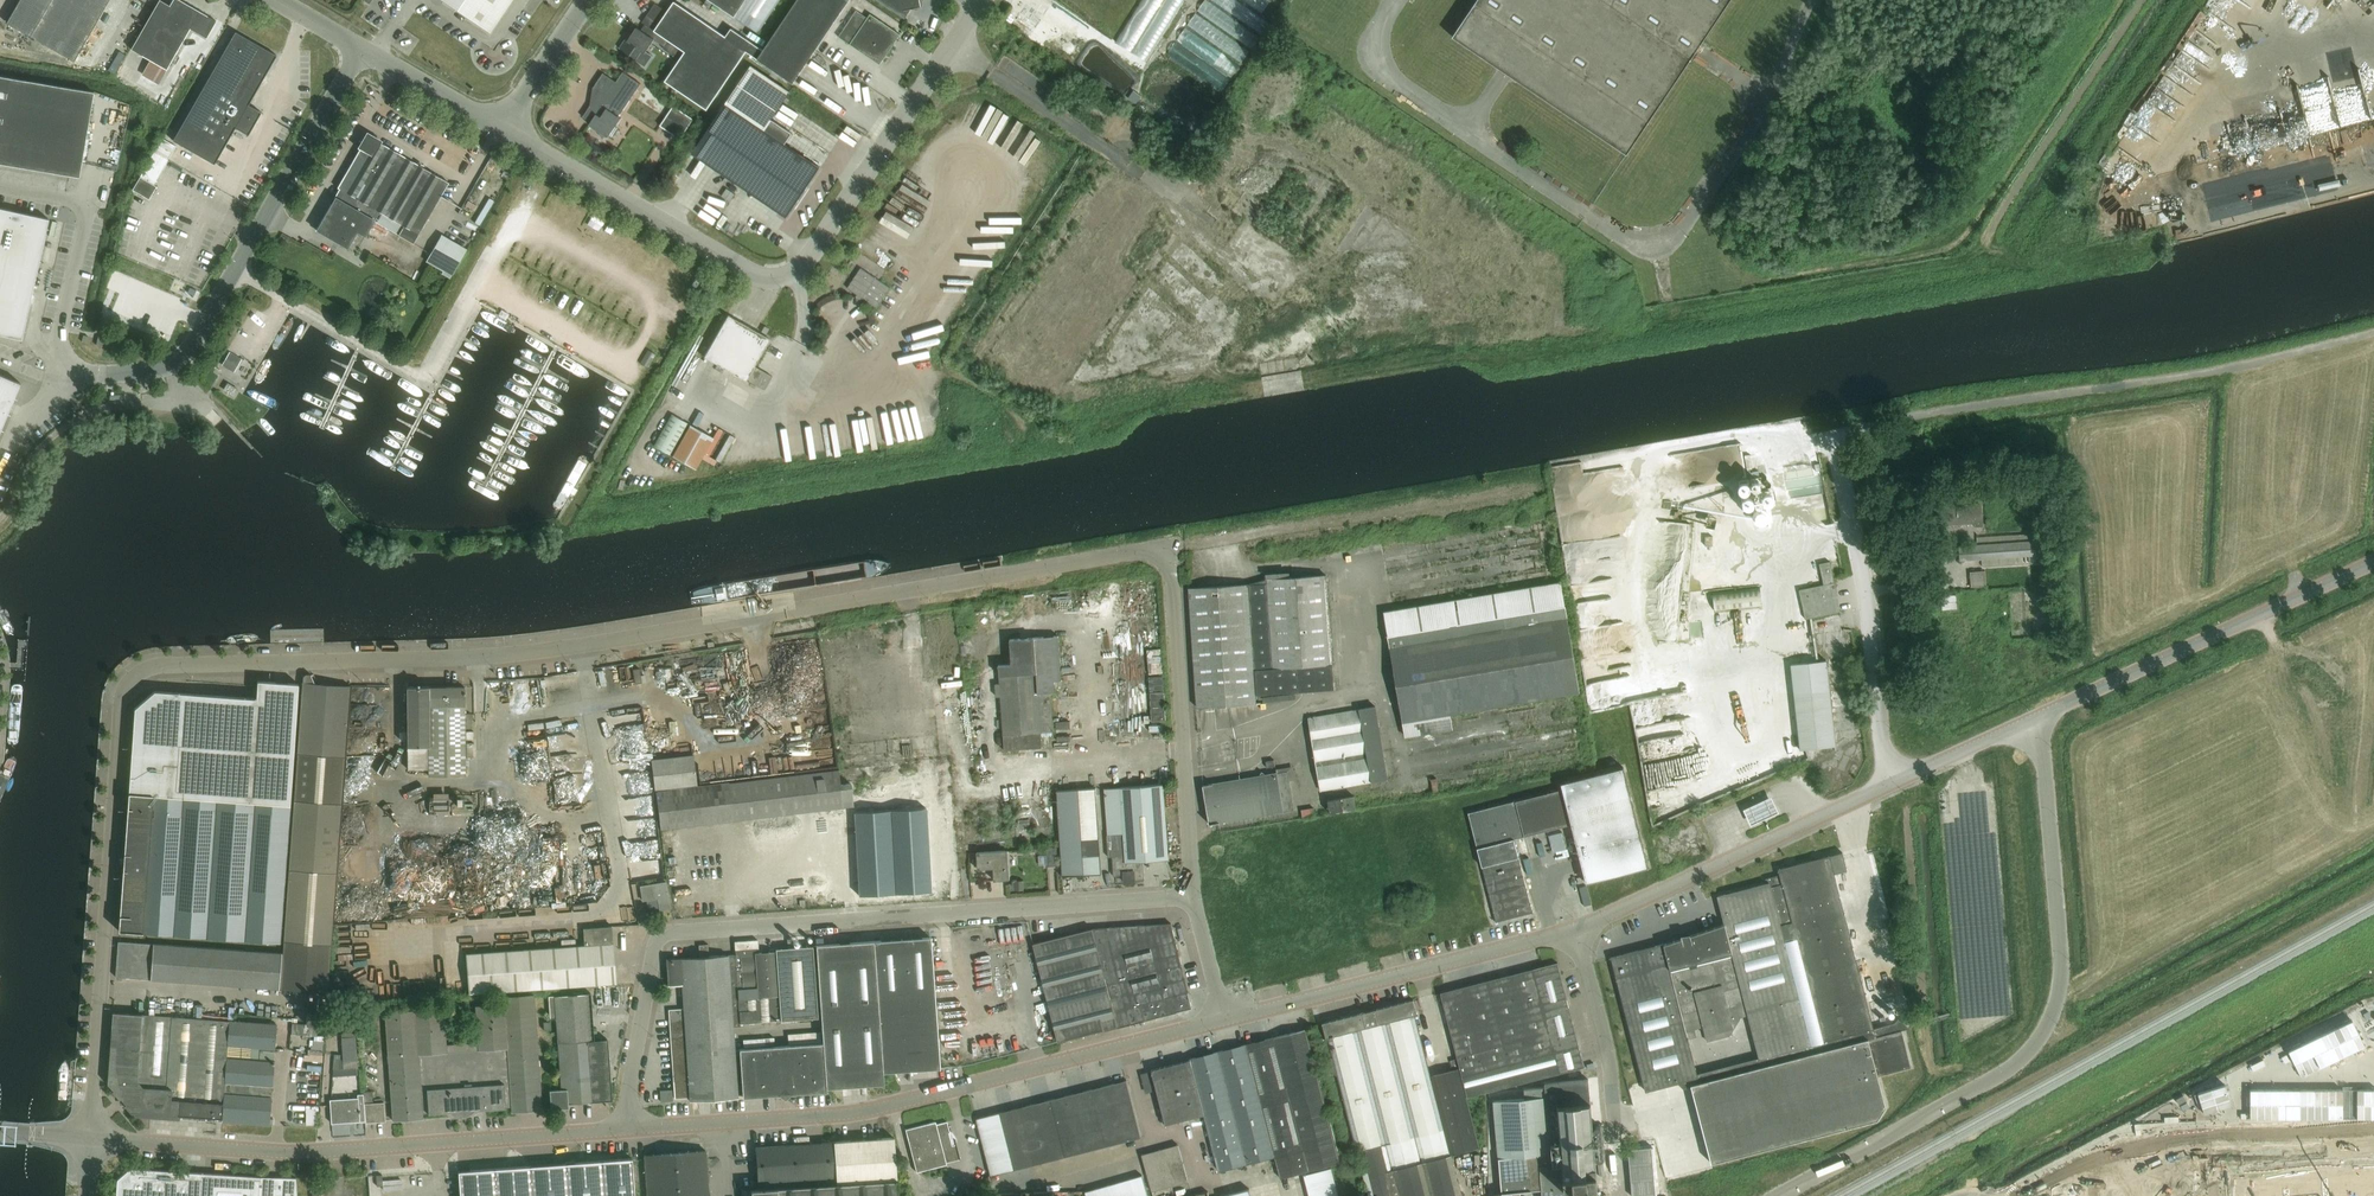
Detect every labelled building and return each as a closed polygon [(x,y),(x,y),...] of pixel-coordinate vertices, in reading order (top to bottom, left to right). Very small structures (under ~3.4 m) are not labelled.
[(7,22),(74,61),(109,0),(20,0),(7,22)] [(216,21),(180,0),(175,0),(172,5),(162,0),(160,0),(131,50),(150,60),(166,70),(190,28),(207,38),(216,21)] [(489,32),(512,0),(442,0),(489,32)] [(667,78),(665,81),(707,109),(747,51),(793,83),(850,0),(849,0),(798,0),(763,50),(733,27),(726,36),(675,1),(668,12),(655,3),(647,16),(649,17),(659,24),(655,31),(651,37),(654,39),(664,46),(663,48),(680,59),(680,60),(667,78)] [(746,0),(710,0),(735,17),(746,0)] [(735,17),(759,33),(781,0),(746,0),(735,17)] [(905,18),(912,8),(921,7),(920,0),(878,0),(905,18)] [(1451,39),(1625,156),(1730,0),(1478,0),(1451,39)] [(867,18),(856,10),(838,37),(850,45),(850,44),(880,65),(900,34),(870,14),(867,18)] [(651,37),(642,30),(637,27),(628,40),(626,39),(620,48),(637,59),(642,51),(645,53),(654,39),(651,37)] [(215,164),(220,156),(236,127),(249,135),(261,112),(248,105),(276,55),(235,32),(179,133),(174,141),(215,164)] [(125,62),(119,74),(138,83),(144,71),(125,62)] [(751,66),(725,104),(764,130),(731,179),(782,213),(789,203),(792,205),(818,167),(802,156),(784,144),(792,133),(771,120),(790,92),(751,66)] [(619,116),(641,84),(623,72),(617,82),(603,73),(593,88),(596,90),(594,106),(591,106),(583,117),(591,122),(589,125),(598,131),(607,136),(608,138),(622,118),(619,116)] [(94,92),(0,76),(0,164),(80,177),(94,92)] [(725,104),(692,153),(731,179),(764,130),(725,104)] [(674,107),(663,125),(683,138),(694,120),(674,107)] [(815,144),(831,147),(834,132),(818,129),(815,144)] [(374,221),(398,235),(413,243),(448,182),(368,136),(338,188),(340,189),(316,230),(356,253),(374,221)] [(162,138),(154,151),(168,160),(176,146),(162,138)] [(154,151),(140,176),(153,184),(168,160),(154,151)] [(675,169),(670,177),(676,180),(681,173),(675,169)] [(140,176),(132,189),(149,199),(156,186),(153,184),(140,176)] [(0,208),(0,335),(22,340),(49,219),(0,208)] [(467,248),(441,233),(426,260),(443,270),(441,273),(450,278),(467,248)] [(861,268),(847,288),(877,308),(890,288),(861,268)] [(764,389),(771,376),(754,366),(769,339),(727,315),(704,357),(746,380),(747,379),(764,389)] [(649,368),(657,354),(649,350),(641,363),(649,368)] [(222,365),(234,372),(242,359),(230,351),(222,365)] [(21,383),(0,374),(0,431),(21,383)] [(224,388),(223,390),(234,396),(235,395),(236,393),(238,391),(239,389),(233,386),(228,382),(227,384),(226,386),(224,388)] [(120,395),(121,403),(135,402),(135,393),(120,395)] [(902,412),(908,443),(938,438),(933,407),(902,412)] [(671,455),(689,424),(673,415),(655,446),(671,455)] [(713,438),(689,424),(671,455),(695,469),(713,438)] [(1735,442),(1722,454),(1732,466),(1729,469),(1736,477),(1745,470),(1741,465),(1749,458),(1735,442)] [(1982,496),(1940,499),(1942,525),(1976,523),(1976,527),(1984,526),(1982,496)] [(1977,545),(1958,546),(1959,559),(1982,558),(1982,566),(2037,563),(2035,532),(1976,536),(1977,545)] [(1805,619),(1840,612),(1830,562),(1819,564),(1823,585),(1799,590),(1805,619)] [(1986,585),(1985,571),(1970,572),(1971,586),(1986,585)] [(1197,707),(1214,706),(1257,703),(1257,699),(1277,693),(1334,689),(1334,687),(1341,687),(1333,575),(1264,580),(1249,584),(1190,588),(1197,707)] [(1405,737),(1453,729),(1450,714),(1580,692),(1561,582),(1384,612),(1405,737)] [(1713,593),(1715,611),(1762,606),(1760,588),(1713,593)] [(1942,609),(1957,608),(1956,594),(1941,595),(1942,609)] [(1059,635),(1035,637),(1010,638),(1012,664),(999,664),(1000,684),(996,684),(997,696),(1001,696),(1005,749),(1042,747),(1041,733),(1053,732),(1050,693),(1055,692),(1054,680),(1061,680),(1059,635)] [(1800,750),(1836,746),(1826,660),(1790,664),(1800,750)] [(640,668),(633,670),(635,684),(642,683),(640,668)] [(116,977),(309,991),(307,1011),(306,1024),(319,1025),(320,1012),(317,1012),(317,1008),(327,1009),(350,686),(315,682),(311,674),(306,674),(304,676),(303,682),(303,681),(283,952),(118,941),(116,977)] [(280,942),(299,681),(258,678),(257,696),(154,689),(135,706),(119,931),(280,942)] [(407,687),(407,746),(429,746),(429,776),(465,776),(464,687),(407,687)] [(1321,791),(1388,779),(1376,707),(1308,718),(1321,791)] [(655,789),(697,784),(694,755),(651,759),(655,789)] [(1648,867),(1623,767),(1560,783),(1562,789),(1571,824),(1586,883),(1648,867)] [(851,783),(841,785),(839,770),(657,792),(661,828),(844,806),(853,805),(851,783)] [(0,799),(0,816),(20,771),(0,799)] [(1210,823),(1214,822),(1294,809),(1288,771),(1203,786),(1210,823)] [(1437,793),(1436,778),(1423,779),(1424,793),(1437,793)] [(1143,860),(1169,859),(1163,784),(1104,788),(1108,835),(1107,835),(1109,856),(1112,856),(1114,875),(1122,875),(1122,884),(1135,883),(1134,880),(1145,879),(1143,860)] [(1072,790),(1058,790),(1062,877),(1077,876),(1101,874),(1098,838),(1081,839),(1078,789),(1072,790)] [(1562,789),(1515,801),(1524,836),(1571,824),(1562,789)] [(1749,806),(1755,823),(1784,812),(1778,795),(1749,806)] [(1329,813),(1356,809),(1354,796),(1327,800),(1329,813)] [(1515,801),(1468,813),(1477,849),(1514,839),(1521,837),(1524,836),(1515,801)] [(925,808),(890,810),(895,892),(930,890),(925,808)] [(1314,808),(1301,810),(1302,817),(1315,815),(1314,808)] [(890,810),(854,812),(859,894),(895,892),(890,810)] [(1524,838),(1519,840),(1522,853),(1528,852),(1524,838)] [(1514,839),(1477,849),(1482,866),(1518,857),(1518,856),(1514,839)] [(1057,847),(1046,848),(1047,866),(1058,866),(1057,847)] [(995,880),(1007,879),(1006,850),(977,852),(978,869),(994,868),(995,880)] [(1663,944),(1612,957),(1643,1081),(1646,1091),(1683,1081),(1685,1088),(1691,1086),(1711,1163),(1877,1120),(1886,1106),(1878,1075),(1911,1067),(1904,1040),(1901,1030),(1890,1033),(1888,1024),(1874,1028),(1865,994),(1851,937),(1834,874),(1847,870),(1842,852),(1819,858),(1818,854),(1814,855),(1815,859),(1793,865),(1792,860),(1788,862),(1789,866),(1778,869),(1779,875),(1765,878),(1767,884),(1718,896),(1725,924),(1691,935),(1690,934),(1681,935),(1682,938),(1663,945),(1663,944)] [(1518,857),(1482,866),(1491,903),(1494,913),(1496,923),(1533,913),(1518,857)] [(1873,899),(1885,897),(1881,875),(1870,877),(1873,899)] [(1024,880),(1014,880),(1015,890),(1024,890),(1024,880)] [(661,910),(672,908),(668,882),(642,886),(644,900),(659,898),(661,910)] [(1106,927),(1131,1024),(1193,1008),(1171,922),(1106,927)] [(469,992),(616,983),(612,926),(584,928),(585,945),(466,953),(469,992)] [(1118,1027),(1131,1024),(1106,927),(1092,928),(1118,1027)] [(1104,1031),(1118,1027),(1092,928),(1034,943),(1058,1041),(1104,1030),(1104,1031)] [(824,1043),(739,1049),(743,1097),(779,1095),(785,1099),(789,1094),(826,1092),(826,1088),(847,1087),(850,1087),(859,1086),(862,1086),(884,1084),(883,1072),(894,1071),(899,1071),(936,1068),(939,1068),(930,938),(874,942),(817,946),(823,1031),(824,1042),(824,1043)] [(758,940),(734,942),(735,954),(735,956),(739,1013),(740,1024),(818,1018),(814,947),(776,949),(777,952),(776,952),(776,949),(770,950),(771,952),(758,953),(758,940)] [(667,959),(666,961),(668,985),(683,984),(684,999),(677,1000),(677,1010),(669,1010),(670,1024),(673,1082),(675,1082),(676,1098),(691,1097),(691,1101),(738,1098),(733,1027),(740,1026),(740,1024),(739,1013),(735,956),(735,954),(709,956),(708,944),(699,945),(700,957),(667,959)] [(1322,1023),(1326,1038),(1328,1037),(1333,1058),(1326,1059),(1330,1074),(1337,1073),(1369,1195),(1462,1195),(1452,1155),(1480,1147),(1467,1097),(1585,1066),(1584,1063),(1574,1024),(1561,972),(1558,962),(1441,993),(1458,1059),(1451,1061),(1453,1070),(1430,1075),(1415,1015),(1417,1014),(1413,999),(1322,1023)] [(556,1018),(558,1043),(562,1089),(550,1090),(551,1109),(569,1108),(569,1103),(612,1099),(607,1039),(593,1040),(590,993),(549,996),(551,1019),(556,1018)] [(442,1007),(384,1011),(393,1120),(422,1118),(422,1113),(444,1111),(450,1111),(450,1112),(455,1114),(459,1115),(466,1115),(470,1113),(474,1110),(474,1109),(477,1109),(486,1108),(512,1107),(512,1112),(516,1112),(537,1110),(542,1110),(533,995),(503,997),(504,1004),(475,1005),(479,1048),(445,1050),(442,1007)] [(221,1122),(226,1059),(227,1048),(228,1024),(229,1021),(113,1013),(108,1082),(136,1115),(221,1122)] [(292,1023),(292,1035),(314,1036),(318,1037),(319,1025),(306,1024),(292,1023)] [(228,1024),(227,1048),(274,1051),(275,1028),(228,1024)] [(1280,1178),(1340,1162),(1306,1029),(1191,1059),(1191,1060),(1151,1070),(1152,1072),(1145,1073),(1149,1091),(1156,1089),(1165,1124),(1204,1114),(1218,1170),(1274,1156),(1280,1178)] [(314,1036),(313,1049),(323,1050),(323,1037),(318,1037),(314,1036)] [(356,1036),(342,1037),(343,1061),(357,1060),(356,1036)] [(227,1048),(226,1059),(227,1059),(237,1059),(273,1062),(274,1051),(227,1048)] [(273,1062),(237,1059),(227,1059),(225,1082),(272,1086),(273,1062)] [(357,1060),(343,1061),(344,1069),(358,1068),(357,1060)] [(1493,1192),(1494,1195),(1515,1195),(1514,1191),(1517,1191),(1542,1189),(1542,1195),(1566,1195),(1566,1191),(1598,1189),(1596,1161),(1606,1160),(1603,1124),(1592,1125),(1589,1079),(1545,1082),(1546,1086),(1523,1088),(1524,1098),(1494,1100),(1502,1192),(1493,1192)] [(1126,1081),(1107,1086),(1115,1116),(1134,1111),(1126,1081)] [(225,1082),(224,1094),(271,1098),(271,1092),(272,1086),(225,1082)] [(1107,1086),(1088,1090),(1096,1121),(1115,1116),(1107,1086)] [(364,1091),(366,1122),(385,1121),(384,1102),(372,1103),(372,1090),(364,1091)] [(672,1090),(660,1091),(660,1102),(673,1101),(672,1090)] [(1078,1126),(1096,1121),(1088,1090),(1070,1095),(1078,1126)] [(269,1121),(271,1098),(224,1094),(222,1118),(269,1121)] [(359,1117),(365,1117),(363,1094),(357,1094),(358,1099),(330,1100),(332,1122),(359,1121),(359,1117)] [(1070,1095),(1051,1100),(1065,1157),(1084,1152),(1078,1126),(1070,1095)] [(1031,1105),(1039,1136),(1046,1162),(1065,1157),(1051,1100),(1031,1105)] [(1031,1105),(1013,1109),(1021,1141),(1039,1136),(1031,1105)] [(1021,1141),(1013,1109),(1000,1112),(1009,1144),(1021,1141)] [(1134,1111),(1115,1116),(1121,1143),(1141,1138),(1134,1111)] [(318,1125),(319,1112),(308,1112),(308,1124),(318,1125)] [(1015,1169),(1009,1144),(1000,1112),(977,1118),(992,1175),(1015,1169)] [(1115,1116),(1096,1121),(1103,1147),(1121,1143),(1115,1116)] [(1096,1121),(1078,1126),(1084,1152),(1103,1147),(1096,1121)] [(949,1132),(946,1122),(935,1124),(935,1122),(905,1129),(915,1171),(945,1163),(944,1157),(946,1156),(944,1148),(952,1146),(948,1133),(949,1132)] [(1039,1136),(1021,1141),(1027,1166),(1046,1162),(1039,1136)] [(896,1179),(893,1137),(755,1147),(758,1188),(751,1189),(751,1190),(752,1195),(897,1195),(896,1179)] [(1021,1141),(1009,1144),(1015,1169),(1027,1166),(1021,1141)] [(1161,1149),(1171,1186),(1189,1181),(1179,1144),(1161,1149)] [(1152,1191),(1171,1186),(1161,1149),(1143,1154),(1152,1191)] [(645,1155),(645,1158),(648,1195),(709,1195),(706,1151),(645,1155)] [(632,1158),(632,1159),(587,1162),(576,1163),(565,1164),(530,1166),(470,1171),(459,1171),(458,1172),(460,1195),(635,1195),(632,1158)] [(2221,1172),(2223,1195),(2373,1195),(2373,1158),(2221,1172)] [(296,1178),(260,1177),(129,1166),(116,1177),(115,1195),(297,1195),(296,1178)] [(1306,1188),(1334,1181),(1330,1169),(1303,1176),(1306,1188)] [(1130,1177),(1135,1195),(1148,1195),(1142,1174),(1130,1177)] [(1119,1180),(1123,1195),(1135,1195),(1130,1177),(1119,1180)] [(1107,1183),(1111,1195),(1123,1195),(1119,1180),(1107,1183)] [(1337,1194),(1334,1181),(1306,1188),(1308,1195),(1328,1195),(1337,1194)] [(1096,1186),(1099,1195),(1111,1195),(1107,1183),(1096,1186)] [(1084,1190),(1086,1195),(1099,1195),(1096,1186),(1084,1190)]
